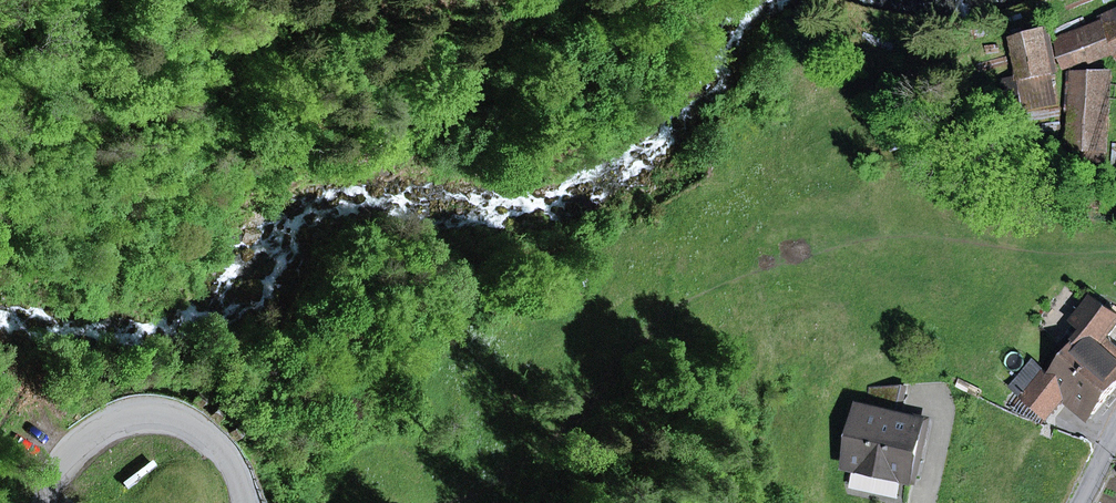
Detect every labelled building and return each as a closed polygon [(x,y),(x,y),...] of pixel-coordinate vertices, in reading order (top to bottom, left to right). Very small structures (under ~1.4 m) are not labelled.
[(1067,71),(1114,49),(1115,52),(1115,10),(1101,17),(1103,21),(1057,42),(1067,71)] [(1055,74),(1059,73),(1047,28),(1014,37),(1025,76),(1002,80),(1008,111),(1055,104),(1055,74)] [(1074,69),(1068,146),(1051,145),(1049,176),(1104,179),(1111,71),(1074,69)] [(1077,342),(1068,354),(1113,391),(1115,388),(1115,353),(1104,344),(1115,328),(1115,314),(1095,300),(1092,300),(1065,332),(1077,342)] [(1061,396),(1090,419),(1113,391),(1068,354),(1051,375),(1035,362),(1014,387),(1047,414),(1061,396)] [(865,409),(898,416),(905,384),(870,386),(865,409)] [(914,479),(926,422),(898,416),(865,409),(864,409),(852,465),(856,466),(904,477),(909,478),(914,479)] [(851,486),(900,497),(904,477),(856,466),(851,486)] [(914,479),(909,478),(904,502),(909,502),(914,479)] [(178,499),(169,494),(161,495),(155,501),(154,502),(179,502),(178,499)]
